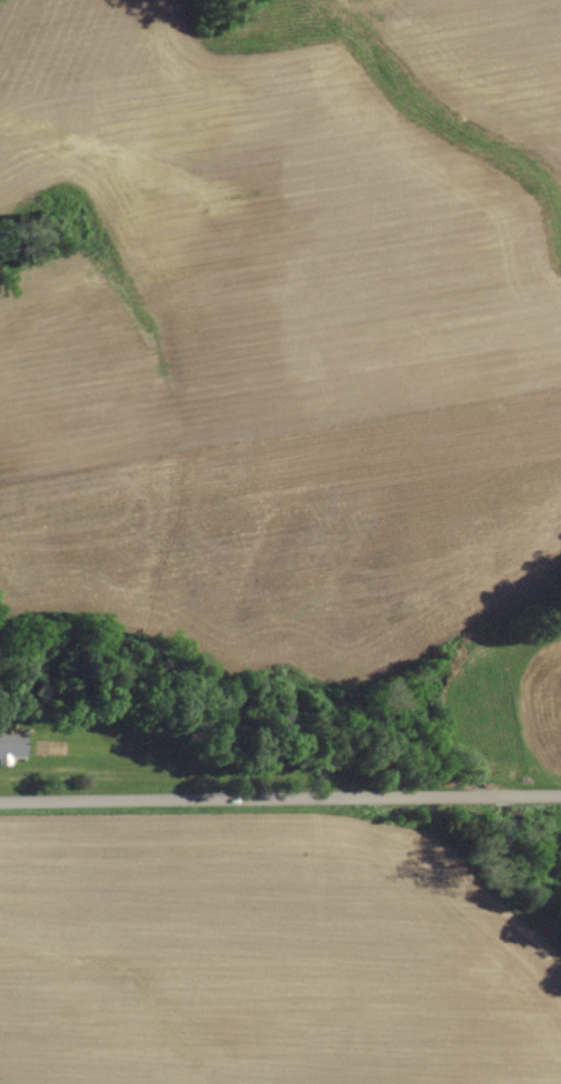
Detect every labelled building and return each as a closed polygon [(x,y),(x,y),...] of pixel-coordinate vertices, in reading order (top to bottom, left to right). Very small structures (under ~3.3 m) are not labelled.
[(9,767),(9,759),(23,760),(23,735),(0,734),(0,767),(9,767)]
